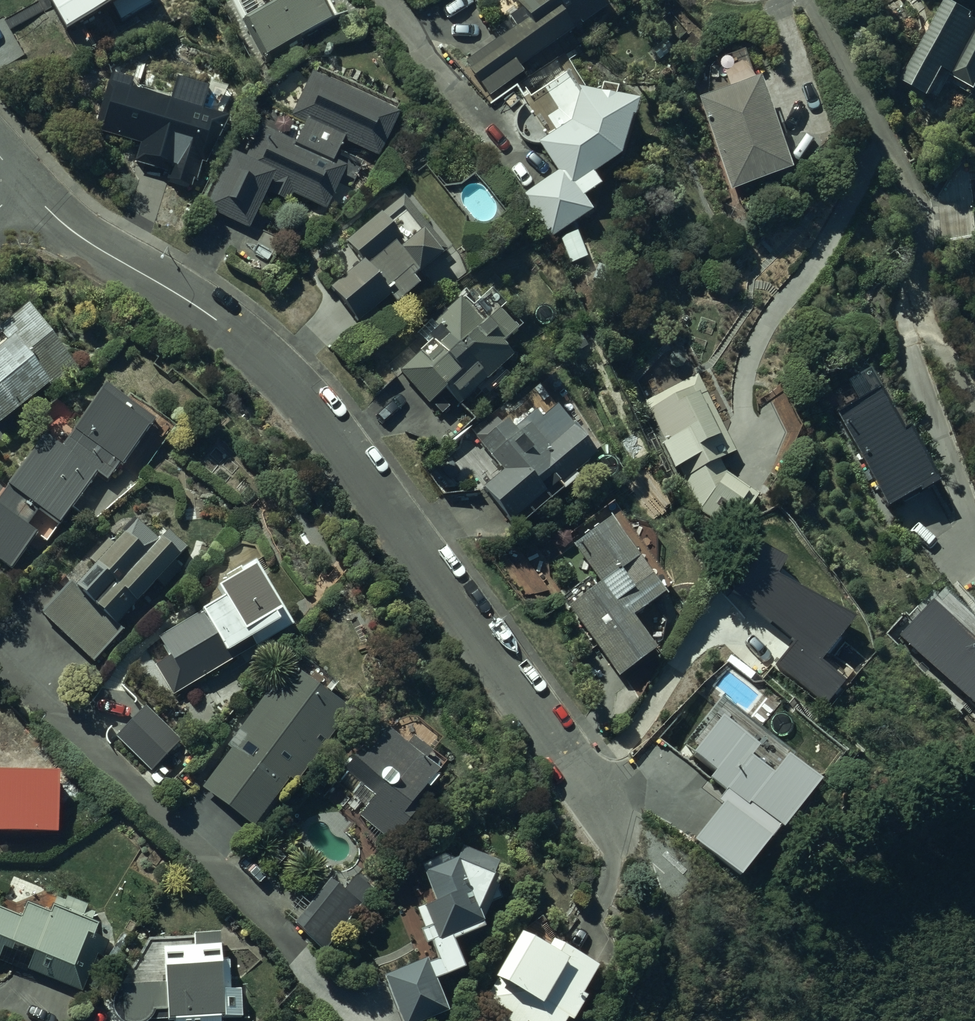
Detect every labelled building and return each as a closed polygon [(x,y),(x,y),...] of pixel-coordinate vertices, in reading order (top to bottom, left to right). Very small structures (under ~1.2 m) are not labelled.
[(267,57),(338,21),(327,0),(238,0),(267,57)] [(463,65),(490,98),(524,74),(521,70),(571,33),(569,31),(577,25),(580,30),(606,10),(599,0),(510,0),(520,13),(508,21),(513,28),(463,65)] [(901,85),(928,100),(942,76),(974,95),(974,23),(947,7),(901,85)] [(713,97),(699,102),(729,192),(787,173),(757,82),(754,83),(749,68),(732,74),(736,86),(726,89),(724,82),(709,87),(713,97)] [(232,158),(206,211),(246,230),(263,193),(288,205),(291,197),(324,213),(344,169),(333,164),(342,145),(373,160),(397,109),(312,70),(291,115),(306,122),(296,142),(253,122),(236,160),(232,158)] [(555,174),(522,197),(552,241),(591,214),(582,201),(598,191),(589,178),(614,165),(624,127),(627,128),(632,107),(620,104),(622,98),(580,86),(567,72),(523,103),(512,122),(518,139),(535,148),(539,147),(555,174)] [(111,78),(93,132),(140,146),(135,166),(179,179),(185,159),(189,160),(208,93),(178,84),(172,104),(130,92),(132,84),(111,78)] [(358,264),(327,290),(358,328),(392,299),(398,306),(419,289),(414,283),(452,252),(404,195),(343,246),(358,264)] [(429,348),(399,375),(427,407),(441,394),(456,411),(477,392),(484,399),(501,384),(495,377),(509,365),(497,352),(512,339),(494,318),(503,310),(490,294),(467,314),(456,301),(417,335),(429,348)] [(57,380),(62,386),(78,372),(24,312),(0,334),(0,342),(8,351),(0,359),(0,431),(57,380)] [(697,377),(647,401),(667,443),(661,446),(677,476),(681,474),(698,509),(727,528),(755,491),(734,482),(721,464),(734,454),(697,377)] [(11,573),(39,536),(27,527),(37,514),(57,529),(71,511),(93,525),(140,484),(135,481),(173,427),(130,393),(123,402),(105,387),(61,451),(43,438),(0,501),(0,565),(11,573)] [(506,423),(478,446),(500,474),(479,491),(509,529),(554,492),(558,497),(575,484),(571,480),(595,461),(571,431),(567,435),(551,414),(538,424),(532,416),(512,431),(506,423)] [(586,583),(562,599),(617,680),(652,656),(630,623),(664,599),(611,521),(572,547),(599,587),(592,591),(586,583)] [(72,581),(41,614),(94,666),(125,635),(119,628),(156,591),(161,596),(182,575),(174,567),(189,552),(169,533),(156,546),(136,526),(115,547),(110,542),(89,563),(96,570),(78,588),(72,581)] [(204,616),(159,641),(170,660),(157,667),(174,697),(294,629),(257,562),(226,579),(228,583),(215,591),(224,606),(210,614),(207,608),(202,612),(204,616)] [(254,829),(285,788),(290,782),(296,787),(348,719),(287,672),(226,751),(231,754),(203,790),(254,829)] [(180,744),(145,710),(117,739),(152,773),(180,744)] [(342,812),(353,799),(366,810),(360,819),(371,828),(360,841),(375,853),(385,841),(392,847),(425,806),(420,802),(425,796),(427,799),(438,785),(435,782),(440,777),(425,765),(432,755),(411,740),(404,749),(387,736),(366,762),(358,756),(343,775),(344,776),(326,799),(342,812)] [(424,876),(422,876),(429,895),(433,905),(417,911),(424,931),(419,933),(424,947),(429,945),(437,964),(427,968),(425,962),(383,978),(399,1020),(430,1020),(446,1015),(434,984),(460,974),(449,946),(481,934),(478,928),(488,906),(497,905),(494,895),(496,888),(490,885),(498,865),(464,849),(456,865),(442,857),(420,865),(424,876)] [(300,921),(295,926),(324,951),(376,892),(356,875),(341,892),(332,884),(315,904),(304,894),(289,911),(300,921)] [(27,976),(29,972),(87,995),(108,942),(96,938),(100,929),(90,925),(95,911),(59,897),(49,921),(26,912),(21,926),(0,918),(0,965),(27,976)] [(122,1020),(150,1020),(151,1020),(151,1019),(152,1018),(153,1017),(153,1016),(154,1014),(154,1013),(167,1013),(167,1020),(243,1020),(241,994),(230,995),(228,960),(221,961),(220,935),(193,937),(194,949),(163,950),(165,986),(120,989),(122,1020)] [(549,946),(543,957),(517,941),(491,987),(501,993),(493,1007),(509,1017),(507,1020),(573,1020),(584,1001),(579,998),(594,973),(549,946)]
